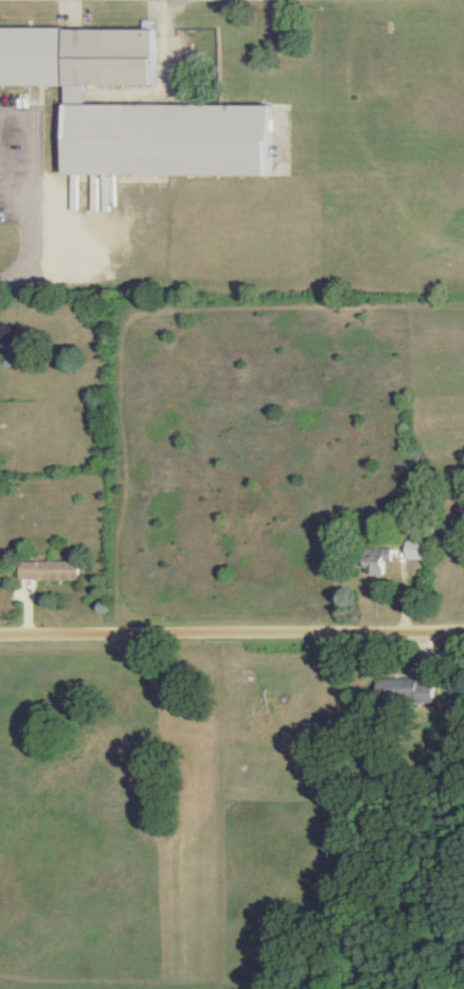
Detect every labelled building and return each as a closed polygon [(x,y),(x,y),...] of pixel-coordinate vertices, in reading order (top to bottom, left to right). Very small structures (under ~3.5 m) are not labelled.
[(275,175),(275,107),(228,106),(228,107),(202,107),(202,119),(189,118),(189,106),(84,105),(84,86),(157,86),(157,29),(0,29),(0,86),(68,86),(67,175),(275,175)] [(408,560),(429,560),(429,542),(408,541),(408,560)] [(373,574),(388,573),(388,560),(396,560),(395,548),(372,549),(373,574)] [(21,580),(81,581),(81,562),(21,561),(21,580)] [(379,700),(417,698),(416,680),(378,682),(379,700)]
